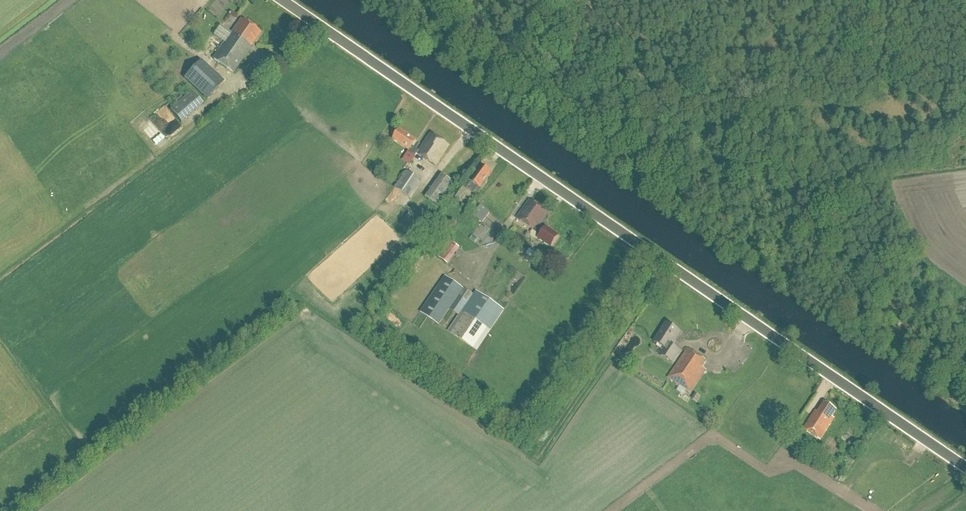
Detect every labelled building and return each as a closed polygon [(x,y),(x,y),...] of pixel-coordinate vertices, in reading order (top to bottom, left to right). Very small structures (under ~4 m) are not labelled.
[(232,74),(260,34),(241,20),(213,60),(232,74)] [(203,33),(196,41),(208,50),(214,42),(203,33)] [(227,83),(201,65),(189,84),(215,102),(227,83)] [(155,114),(167,129),(188,112),(175,97),(155,114)] [(419,152),(412,147),(416,142),(400,130),(393,141),(409,151),(408,154),(415,159),(417,156),(436,168),(449,146),(430,134),(419,152)] [(391,157),(387,164),(395,169),(399,162),(391,157)] [(481,190),(487,182),(485,180),(491,172),(482,165),(470,182),(472,183),(467,189),(475,194),(479,188),(481,190)] [(411,198),(422,182),(406,171),(395,188),(411,198)] [(412,203),(426,210),(438,188),(424,180),(412,203)] [(458,202),(465,192),(460,189),(453,199),(458,202)] [(545,230),(540,226),(549,213),(531,201),(518,220),(541,236),(539,239),(552,248),(559,238),(546,229),(545,230)] [(483,223),(490,213),(480,206),(473,216),(483,223)] [(466,225),(472,217),(463,209),(457,217),(466,225)] [(523,246),(536,258),(541,252),(528,241),(523,246)] [(464,289),(445,277),(421,313),(440,326),(450,310),(459,316),(449,331),(477,350),(504,310),(476,291),(474,295),(465,289),(464,289)] [(673,363),(680,352),(673,347),(682,333),(665,323),(654,342),(664,348),(659,355),(673,363)] [(691,351),(702,350),(701,339),(689,341),(691,351)] [(691,394),(706,371),(702,368),(706,362),(687,349),(667,378),(691,394)] [(696,394),(692,400),(697,403),(700,397),(696,394)] [(833,417),(837,411),(824,403),(818,412),(815,410),(802,429),(820,441),(834,418),(833,417)] [(797,452),(804,442),(793,435),(787,445),(797,452)]
